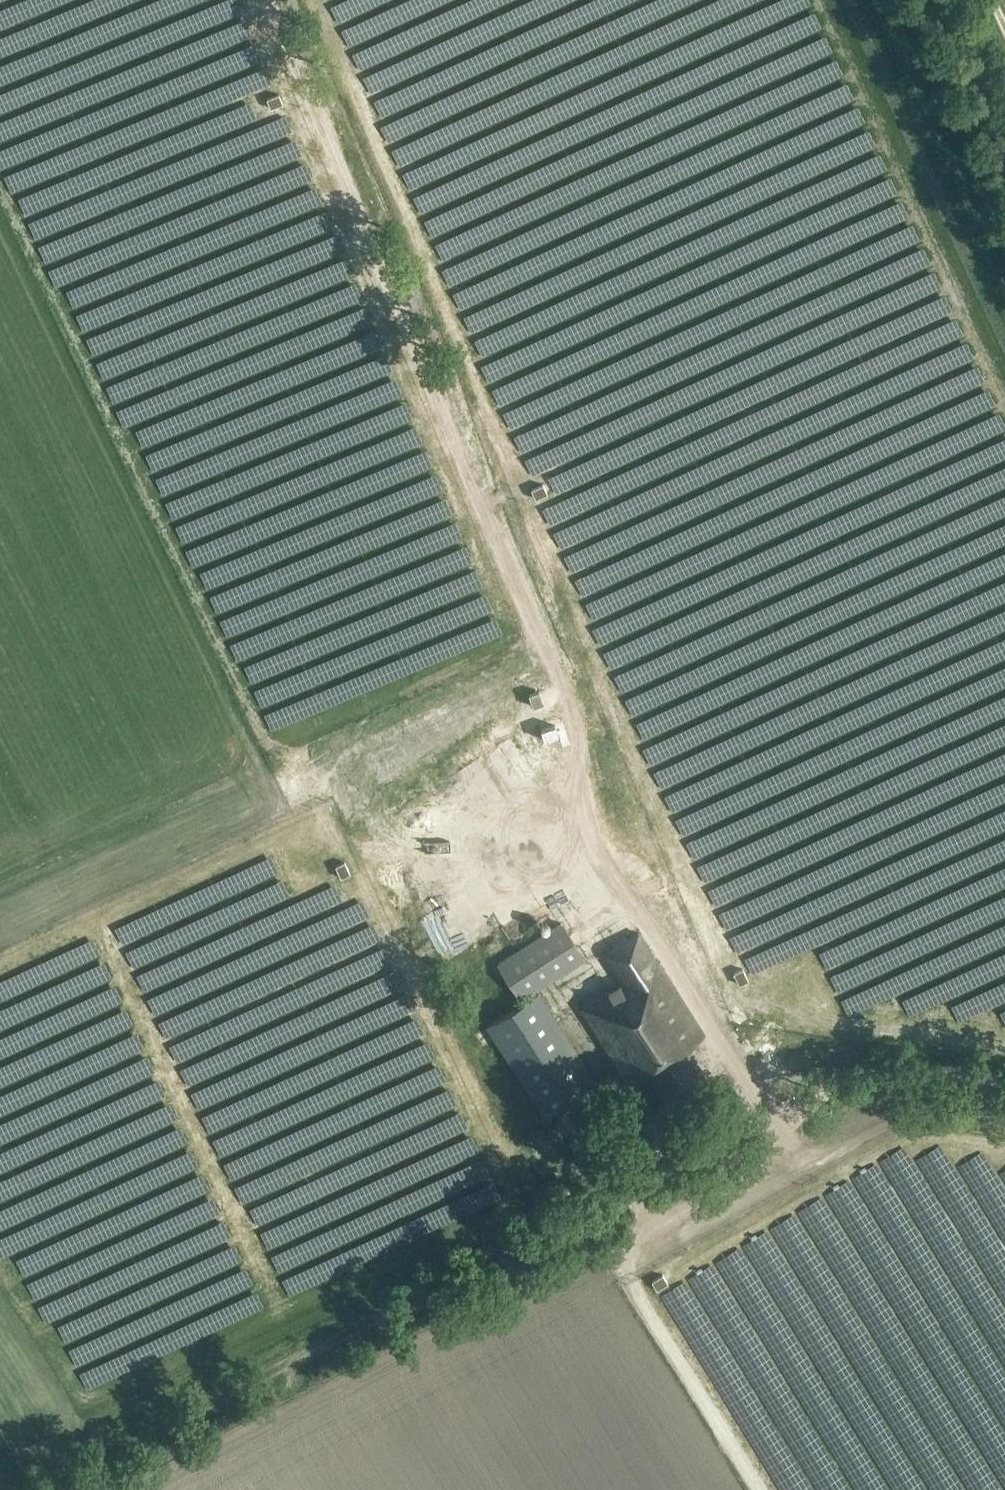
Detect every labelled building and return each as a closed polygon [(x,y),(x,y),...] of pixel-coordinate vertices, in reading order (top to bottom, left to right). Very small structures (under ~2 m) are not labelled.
[(559,924),(497,964),(521,1000),(582,961),(559,924)] [(620,983),(580,1009),(629,1084),(648,1072),(671,1107),(708,1083),(685,1048),(703,1036),(636,933),(602,955),(620,983)] [(539,994),(486,1029),(545,1118),(598,1082),(539,994)] [(567,1190),(560,1194),(564,1200),(571,1196),(567,1190)]
